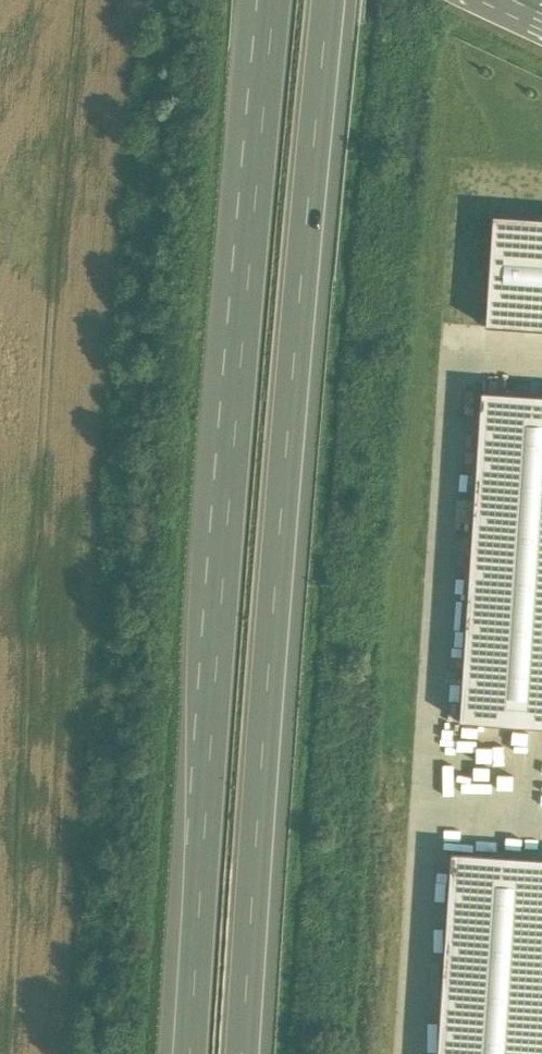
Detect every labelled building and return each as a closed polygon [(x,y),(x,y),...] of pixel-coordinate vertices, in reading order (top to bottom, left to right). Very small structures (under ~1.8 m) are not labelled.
[(493,215),(486,327),(541,331),(541,219),(493,215)] [(481,392),(458,722),(541,727),(541,396),(481,392)] [(453,853),(440,1053),(541,1053),(541,858),(453,853)]
